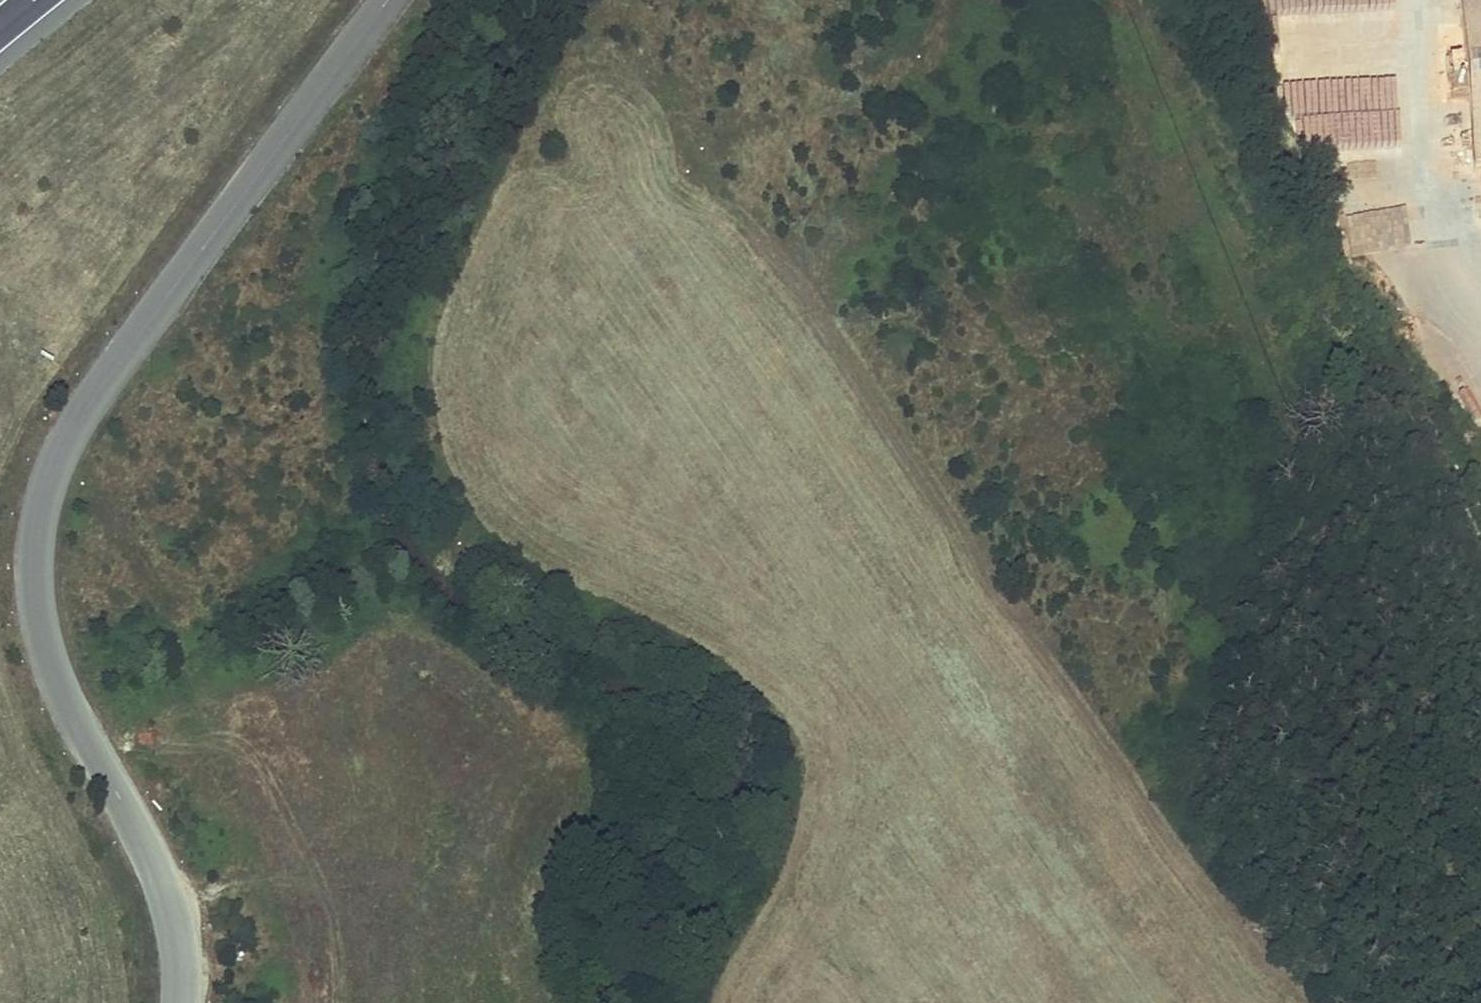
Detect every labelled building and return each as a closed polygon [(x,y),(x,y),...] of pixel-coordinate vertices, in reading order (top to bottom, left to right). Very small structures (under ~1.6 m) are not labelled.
[(1352,130),(1347,47),(1367,46),(1364,0),(1258,0),(1263,85),(1282,84),(1284,124),(1310,123),(1310,132),(1352,130)] [(1474,172),(1480,172),(1480,0),(1460,0),(1474,172)] [(1369,262),(1386,288),(1407,274),(1389,248),(1369,262)] [(1423,350),(1444,381),(1477,360),(1456,329),(1423,350)]
